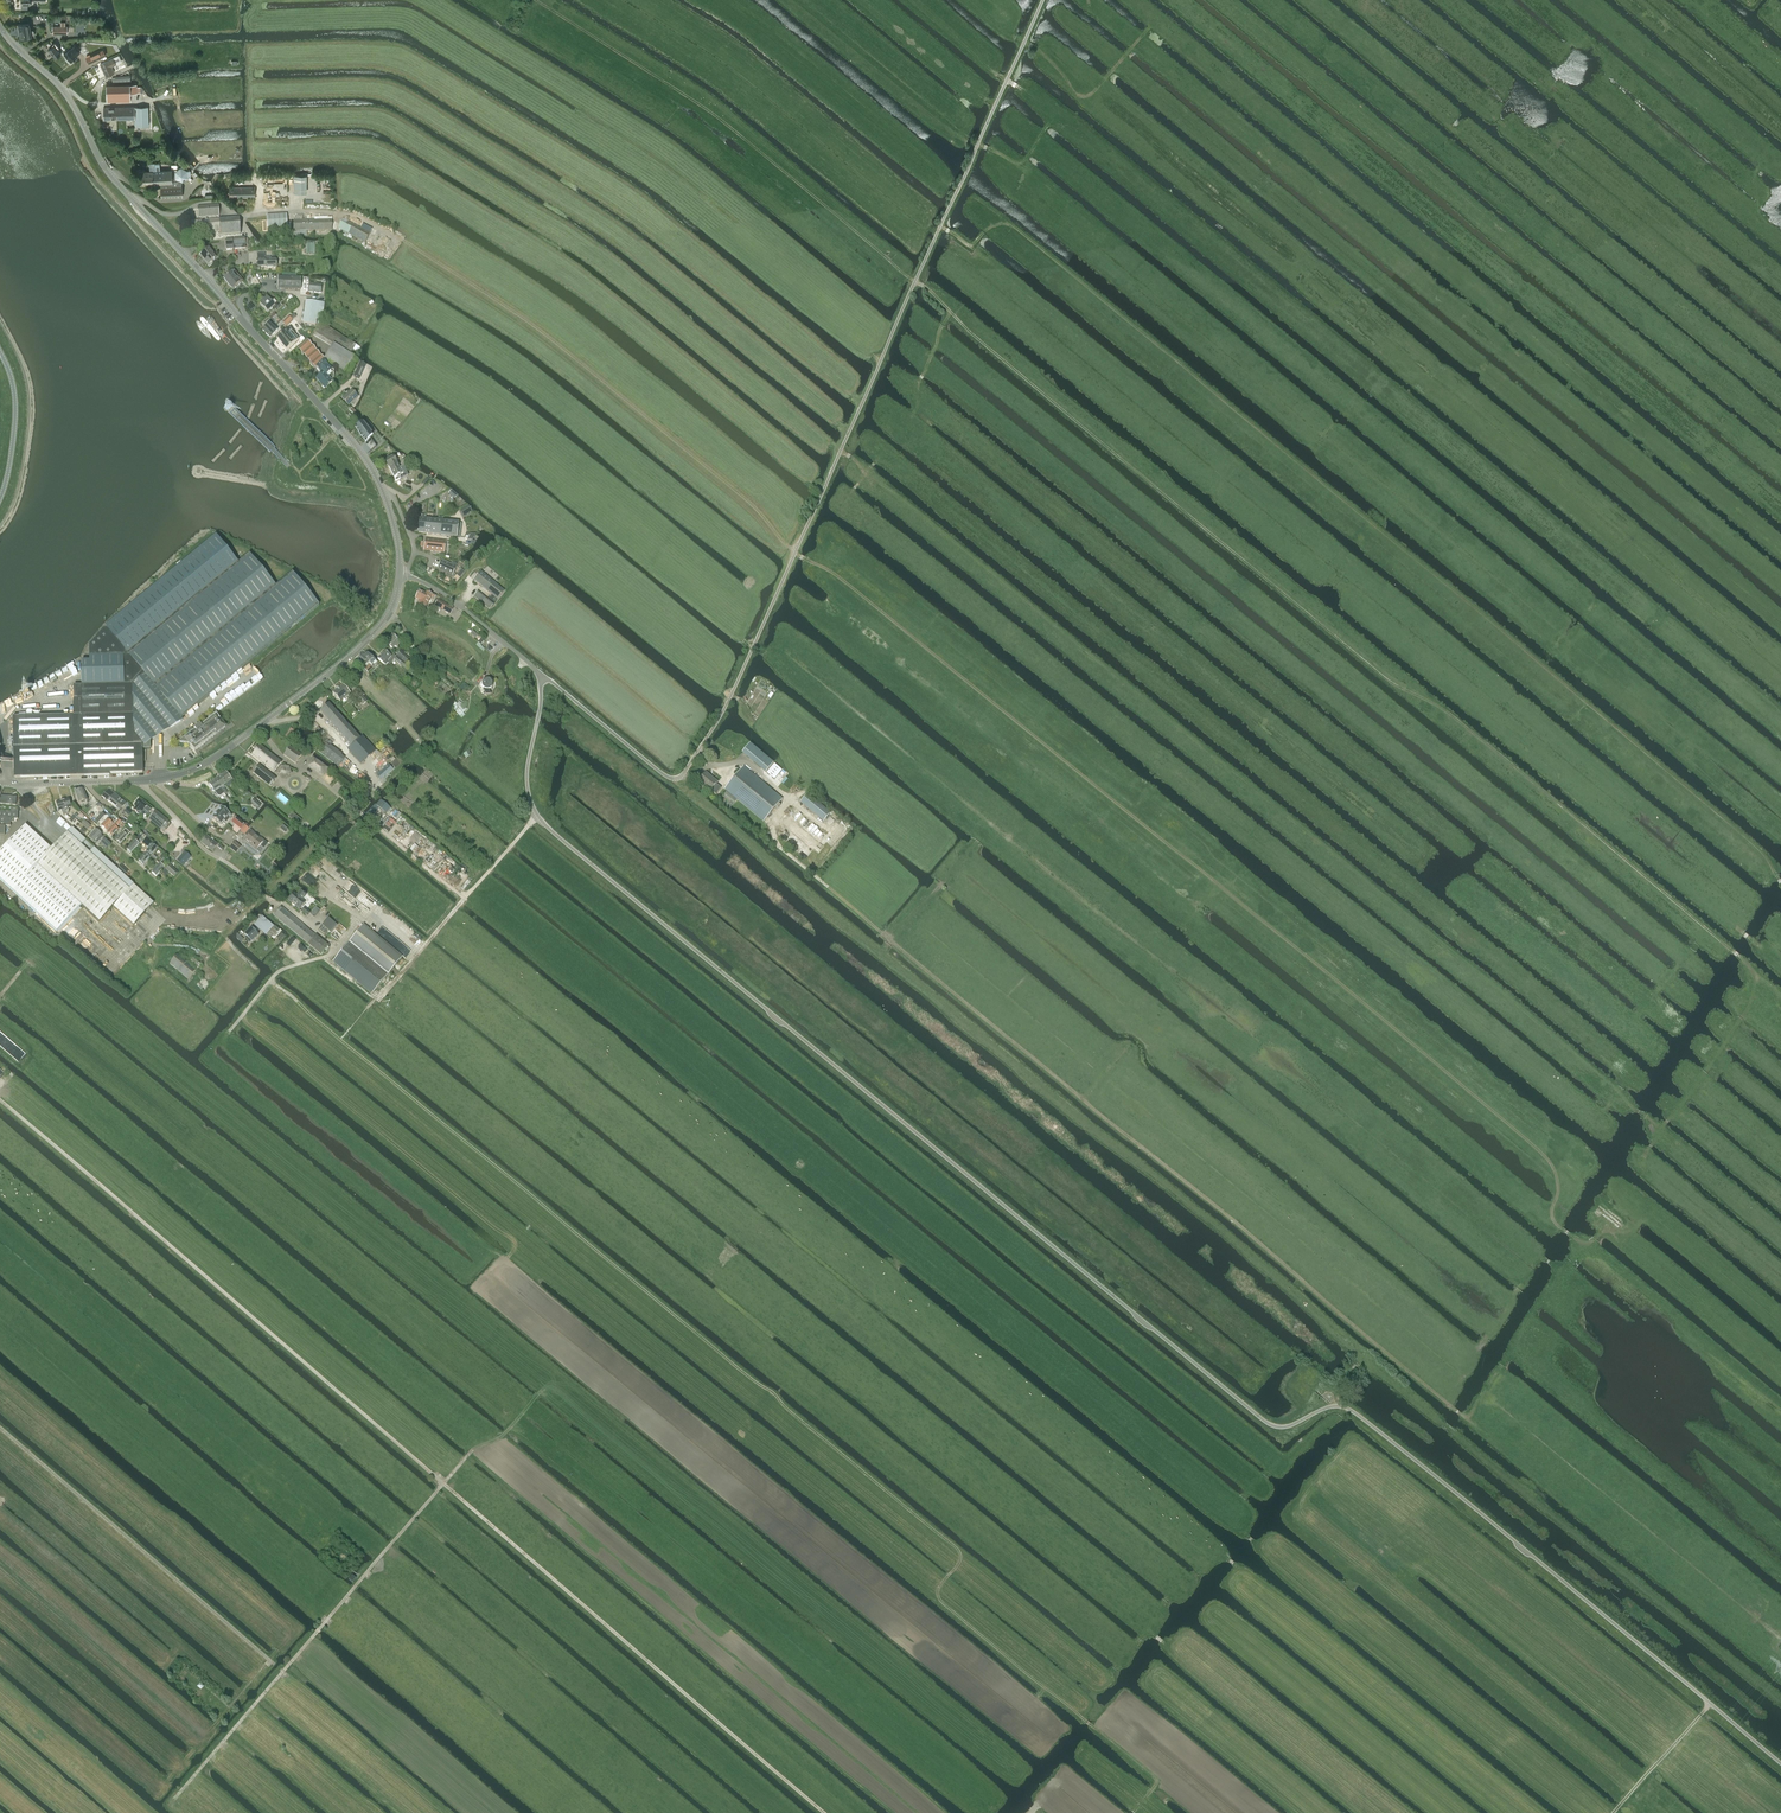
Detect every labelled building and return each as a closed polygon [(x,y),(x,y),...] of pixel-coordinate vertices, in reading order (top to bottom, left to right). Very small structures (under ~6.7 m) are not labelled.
[(21,4),(21,9),(27,9),(27,4),(31,4),(30,0),(21,0),(21,4)] [(21,25),(19,25),(21,39),(24,38),(32,37),(29,24),(29,20),(20,21),(21,25)] [(53,34),(65,34),(67,34),(67,26),(65,26),(65,22),(61,22),(61,26),(53,26),(53,34)] [(55,42),(53,44),(54,45),(48,49),(55,58),(61,53),(57,49),(59,47),(55,42)] [(71,48),(64,54),(70,62),(77,56),(75,54),(78,51),(74,47),(71,49),(71,48)] [(103,49),(94,54),(98,59),(106,55),(103,49)] [(94,54),(86,58),(88,63),(98,59),(94,54)] [(100,64),(106,76),(114,72),(111,66),(116,64),(113,58),(108,60),(100,64)] [(106,85),(107,102),(130,101),(130,93),(140,93),(140,87),(137,87),(136,84),(130,84),(106,85)] [(104,119),(135,118),(135,125),(148,125),(148,106),(104,107),(104,119)] [(161,187),(162,198),(182,197),(181,186),(181,182),(182,182),(188,178),(187,170),(180,167),(178,168),(178,169),(172,170),(155,171),(155,164),(149,164),(150,171),(140,172),(141,185),(161,183),(162,187),(161,187)] [(306,175),(294,175),(294,193),(306,193),(306,175)] [(229,197),(255,197),(255,187),(229,187),(229,197)] [(220,236),(240,235),(239,219),(219,220),(218,206),(198,207),(199,218),(201,218),(201,221),(188,222),(189,235),(220,233),(220,236)] [(286,215),(266,216),(267,229),(287,228),(286,215)] [(365,243),(370,233),(343,219),(338,228),(365,243)] [(295,220),(293,220),(293,236),(307,236),(307,230),(332,230),(332,220),(303,220),(295,220)] [(245,239),(233,239),(234,249),(245,248),(245,239)] [(209,265),(212,263),(215,259),(212,255),(213,254),(209,250),(201,256),(209,265)] [(258,266),(267,266),(267,268),(277,267),(277,266),(278,266),(278,262),(277,262),(277,260),(271,260),(271,257),(265,257),(265,254),(257,254),(258,266)] [(224,280),(232,290),(240,283),(232,273),(224,280)] [(278,277),(278,289),(300,290),(301,278),(278,277)] [(322,285),(310,283),(309,292),(321,293),(322,285)] [(275,307),(267,298),(265,300),(264,300),(262,302),(260,304),(268,313),(270,311),(271,311),(273,309),(275,307)] [(307,301),(304,324),(316,325),(316,320),(322,321),(324,309),(324,304),(318,303),(307,301)] [(254,308),(250,303),(246,306),(250,311),(254,308)] [(292,320),(289,317),(283,322),(286,326),(292,320)] [(266,326),(262,329),(270,337),(278,330),(270,322),(269,323),(268,323),(266,324),(265,325),(266,326)] [(324,360),(348,376),(358,360),(356,359),(360,348),(322,324),(315,334),(333,346),(324,360)] [(289,329),(277,341),(287,351),(299,340),(289,329)] [(299,348),(316,367),(317,367),(324,361),(307,341),(299,348)] [(322,374),(317,379),(326,389),(333,383),(327,376),(332,372),(327,367),(328,367),(323,362),(316,368),(320,373),(321,373),(322,374)] [(360,362),(353,377),(359,380),(366,365),(360,362)] [(351,390),(342,398),(349,405),(358,397),(351,390)] [(357,427),(355,429),(360,435),(363,439),(364,438),(367,441),(365,442),(371,451),(374,448),(376,447),(370,438),(372,436),(362,423),(359,426),(357,427)] [(394,456),(386,460),(389,466),(392,472),(399,468),(396,462),(397,462),(398,461),(395,456),(394,457),(394,456)] [(399,468),(392,472),(396,481),(401,479),(399,475),(402,474),(399,468)] [(458,495),(451,490),(448,493),(454,499),(458,495)] [(469,506),(460,511),(463,516),(472,511),(469,506)] [(416,518),(415,532),(423,533),(425,519),(425,516),(421,516),(421,519),(416,518)] [(425,519),(423,533),(440,535),(442,521),(443,518),(439,518),(438,521),(425,519)] [(442,521),(440,535),(456,537),(458,523),(442,521)] [(89,646),(89,658),(87,658),(87,661),(81,661),(82,686),(73,686),(74,716),(13,717),(14,778),(110,775),(110,774),(143,773),(142,744),(181,719),(251,661),(319,605),(292,573),(276,587),(249,555),(238,563),(215,536),(105,627),(89,646)] [(425,539),(424,550),(444,553),(445,542),(425,539)] [(441,561),(438,569),(452,575),(456,567),(441,561)] [(461,569),(456,575),(460,578),(464,572),(461,569)] [(474,580),(498,600),(504,591),(481,572),(474,580)] [(426,608),(430,600),(431,597),(435,599),(436,596),(432,594),(432,595),(426,592),(426,593),(419,590),(415,598),(419,600),(418,604),(426,608)] [(474,596),(490,609),(493,605),(477,592),(474,596)] [(450,614),(452,612),(453,609),(438,600),(435,605),(450,614)] [(396,647),(401,641),(392,634),(385,642),(393,649),(395,646),(396,647)] [(385,665),(387,663),(389,664),(394,659),(405,668),(407,665),(393,654),(392,656),(384,650),(378,658),(385,665)] [(407,665),(412,660),(406,655),(405,655),(400,651),(397,654),(402,659),(402,660),(407,665)] [(362,654),(369,663),(372,665),(376,661),(367,653),(364,655),(363,653),(362,654)] [(366,666),(369,663),(362,654),(357,658),(362,664),(363,663),(365,666),(366,666)] [(368,673),(373,668),(369,664),(364,669),(368,673)] [(483,689),(483,690),(485,695),(491,695),(489,690),(490,690),(491,689),(492,688),(493,687),(493,686),(493,685),(493,684),(493,683),(493,682),(492,681),(491,680),(490,679),(489,679),(488,678),(487,678),(486,678),(485,679),(484,679),(484,680),(483,680),(483,681),(482,681),(482,682),(481,682),(481,683),(481,684),(481,685),(481,686),(481,687),(482,687),(482,688),(483,689)] [(350,694),(348,691),(343,685),(333,693),(340,702),(350,694)] [(363,696),(358,700),(363,705),(367,701),(363,696)] [(455,705),(454,710),(461,718),(465,715),(463,713),(467,709),(460,701),(455,705)] [(321,712),(351,746),(348,749),(361,764),(376,750),(363,736),(360,738),(329,704),(321,712)] [(200,725),(178,742),(189,743),(190,745),(194,751),(215,735),(225,727),(220,720),(216,714),(201,726),(200,725)] [(290,728),(285,736),(290,740),(295,731),(290,728)] [(326,744),(319,752),(324,756),(331,747),(326,744)] [(768,770),(774,774),(779,768),(773,763),(750,744),(743,753),(766,772),(768,770)] [(274,772),(281,763),(260,745),(253,755),(274,772)] [(284,755),(296,764),(302,755),(290,747),(284,755)] [(341,755),(334,764),(338,767),(345,758),(341,755)] [(307,766),(321,776),(322,775),(323,776),(329,769),(328,768),(313,757),(312,757),(307,764),(308,765),(307,766)] [(389,764),(376,775),(381,781),(393,770),(389,764)] [(270,786),(276,779),(259,765),(253,772),(270,786)] [(277,771),(280,778),(287,779),(292,773),(289,766),(282,765),(277,771)] [(763,822),(782,799),(744,767),(725,790),(763,822)] [(220,776),(226,784),(232,780),(231,779),(233,778),(230,774),(228,775),(226,772),(220,776)] [(716,794),(721,788),(716,784),(718,782),(706,773),(699,781),(710,791),(711,790),(716,794)] [(224,793),(225,794),(228,792),(224,787),(225,786),(224,785),(226,784),(220,776),(215,780),(220,787),(224,793)] [(209,783),(212,788),(212,789),(212,790),(212,791),(213,791),(214,791),(215,791),(217,794),(219,797),(224,793),(220,787),(215,780),(209,783)] [(87,801),(87,800),(88,800),(87,797),(86,797),(85,793),(86,793),(85,792),(84,792),(83,789),(75,791),(78,804),(87,801)] [(120,810),(126,803),(117,795),(110,789),(108,789),(102,796),(110,802),(120,810)] [(800,802),(809,810),(823,822),(830,813),(807,794),(800,802)] [(11,826),(11,822),(14,822),(14,819),(18,819),(19,806),(16,806),(17,797),(0,796),(0,800),(0,826),(11,826)] [(62,800),(66,814),(69,813),(68,808),(71,807),(68,799),(62,800)] [(254,799),(251,803),(258,809),(261,805),(254,799)] [(63,815),(66,814),(62,800),(56,802),(59,811),(62,810),(63,815)] [(135,806),(133,809),(138,814),(140,811),(142,812),(144,809),(148,813),(151,810),(139,800),(137,803),(136,802),(135,804),(135,805),(134,806),(135,806)] [(380,800),(368,814),(372,817),(380,824),(388,815),(386,814),(391,808),(380,800)] [(222,807),(213,818),(221,824),(224,820),(226,823),(232,816),(229,813),(222,807)] [(156,810),(149,818),(161,828),(168,821),(156,810)] [(97,823),(105,815),(102,813),(95,821),(97,823)] [(293,813),(289,817),(294,821),(298,824),(302,820),(298,817),(293,813)] [(241,829),(245,825),(235,817),(232,822),(235,825),(232,829),(237,833),(240,829),(241,829)] [(107,831),(115,821),(112,819),(110,821),(107,819),(101,826),(107,831)] [(81,824),(87,829),(91,826),(84,820),(81,824)] [(116,828),(121,822),(118,820),(107,832),(112,836),(118,830),(116,828)] [(153,903),(133,885),(134,884),(72,827),(52,850),(26,825),(0,853),(0,879),(57,932),(82,905),(99,922),(113,906),(133,925),(153,903)] [(244,835),(249,829),(245,825),(240,831),(244,835)] [(123,833),(116,840),(120,844),(127,837),(127,836),(132,831),(127,827),(122,832),(123,833)] [(256,849),(259,845),(263,848),(264,848),(268,843),(261,838),(260,840),(253,834),(254,832),(250,829),(245,835),(248,838),(246,841),(256,849)] [(94,842),(95,842),(98,843),(103,837),(96,830),(89,837),(94,842)] [(136,838),(127,850),(131,853),(139,845),(137,843),(139,840),(144,835),(141,833),(139,836),(136,838)] [(212,851),(217,845),(207,836),(202,843),(212,851)] [(106,849),(111,844),(105,838),(100,843),(106,849)] [(148,850),(138,860),(143,865),(150,858),(148,856),(149,855),(150,855),(156,848),(158,846),(154,842),(154,843),(148,849),(148,850)] [(236,853),(241,847),(235,842),(230,848),(236,853)] [(184,852),(177,861),(183,865),(190,856),(184,852)] [(164,859),(152,873),(156,876),(164,867),(162,866),(166,861),(164,859)] [(128,871),(121,864),(117,868),(124,876),(128,871)] [(178,872),(177,871),(172,867),(169,864),(165,869),(174,877),(178,872)] [(288,899),(300,909),(305,902),(302,899),(305,895),(300,890),(296,895),(294,893),(288,899)] [(281,906),(274,915),(308,944),(316,935),(281,906)] [(301,911),(307,916),(310,912),(304,907),(301,911)] [(261,916),(253,925),(266,936),(274,926),(262,915),(261,916)] [(328,918),(322,926),(331,933),(337,925),(328,918)] [(364,924),(333,961),(371,994),(402,957),(364,924)] [(274,927),(268,934),(272,937),(274,939),(281,932),(282,931),(280,930),(275,926),(274,927)] [(245,934),(247,936),(245,938),(249,942),(251,940),(252,941),(258,935),(251,928),(245,934)] [(281,933),(276,938),(280,942),(285,937),(281,933)] [(184,958),(197,969),(201,965),(187,953),(184,958)] [(177,955),(170,964),(188,979),(196,970),(177,955)]
